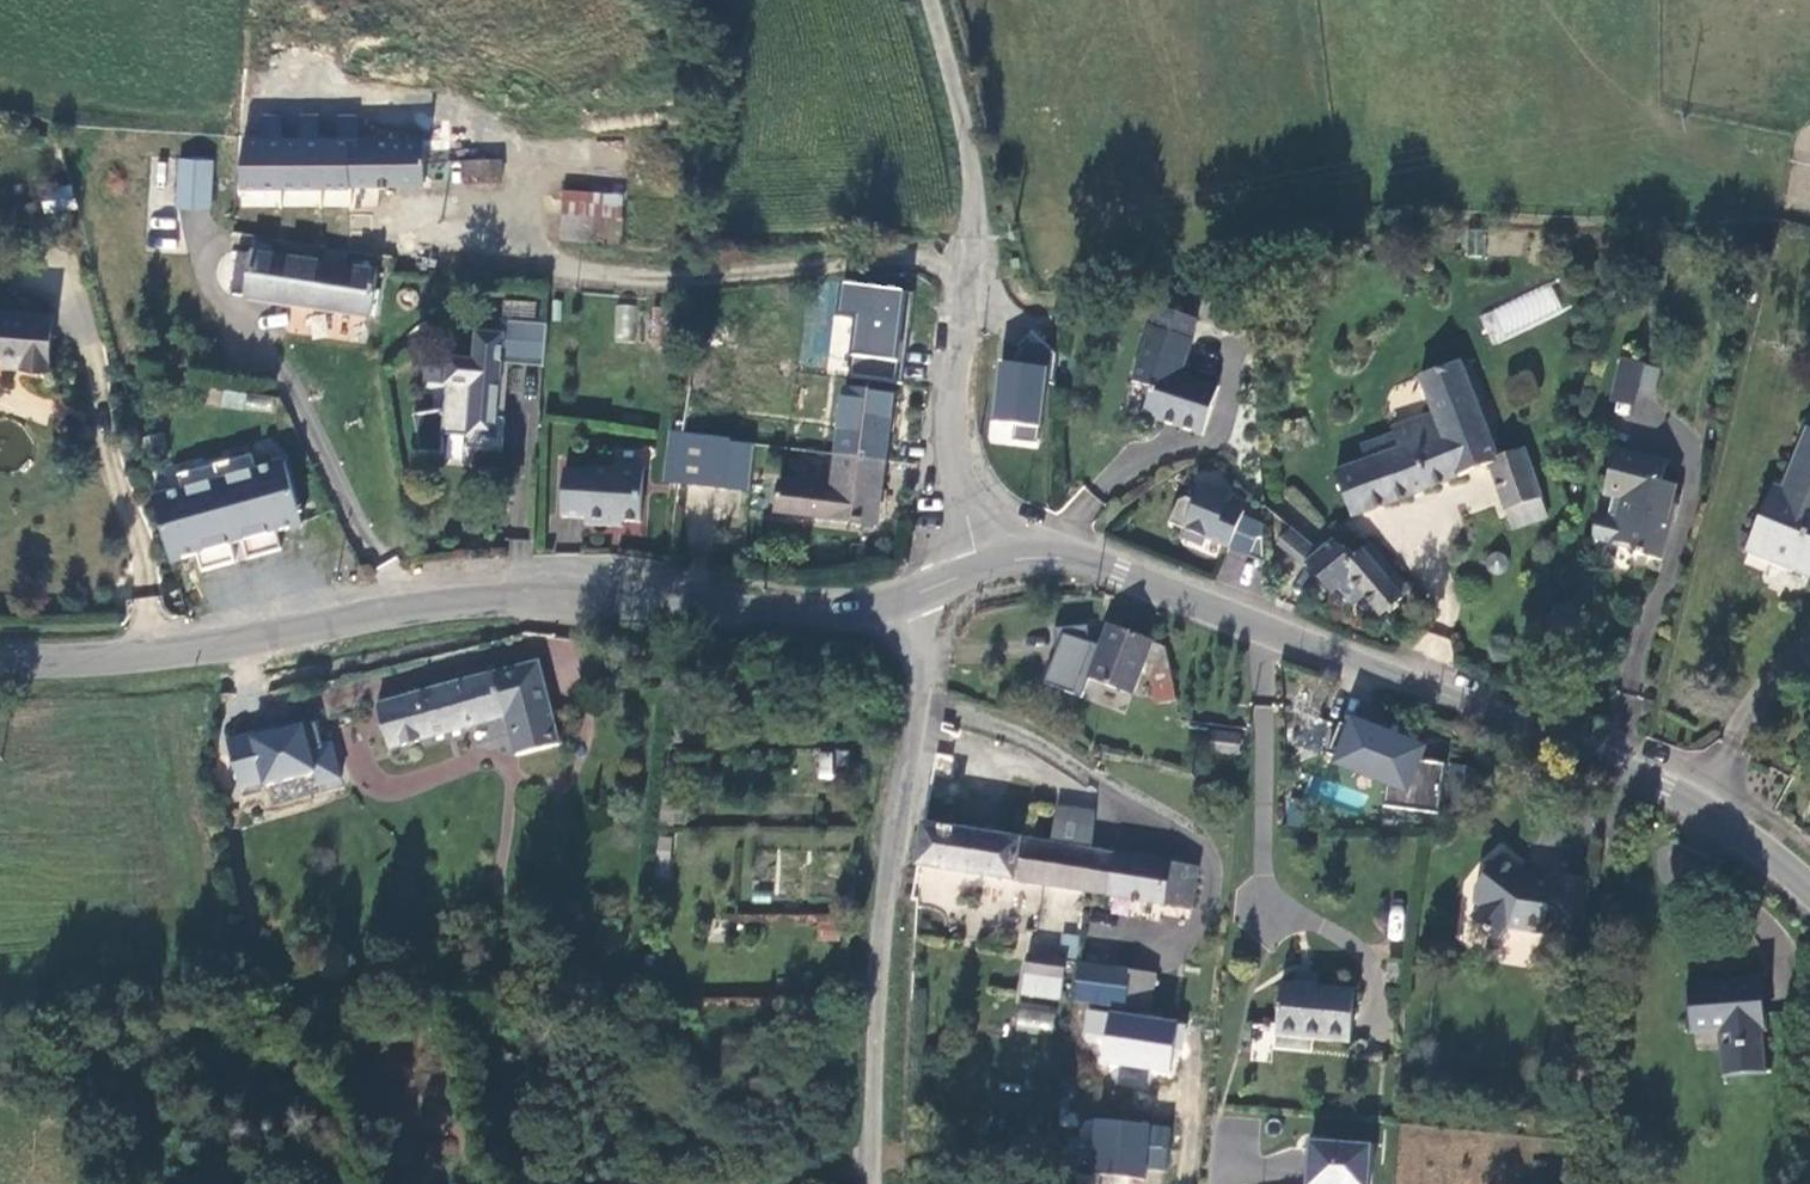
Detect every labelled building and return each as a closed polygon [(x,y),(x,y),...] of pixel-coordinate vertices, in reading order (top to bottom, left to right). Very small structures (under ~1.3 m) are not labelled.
[(419,182),(422,140),(346,138),(345,134),(235,132),(234,183),(346,185),(346,180),(419,182)] [(172,201),(205,202),(207,153),(173,151),(172,201)] [(465,182),(500,183),(500,163),(465,161),(465,182)] [(45,191),(48,210),(75,207),(73,187),(45,191)] [(562,217),(620,221),(622,198),(565,194),(562,217)] [(618,246),(620,221),(562,217),(560,242),(618,246)] [(226,289),(366,311),(373,268),(234,244),(226,289)] [(1491,346),(1564,310),(1550,281),(1477,317),(1491,346)] [(839,282),(836,321),(849,322),(845,370),(898,374),(905,287),(839,282)] [(637,341),(638,304),(614,304),(613,341),(637,341)] [(51,314),(0,309),(0,353),(3,353),(24,355),(23,368),(47,370),(51,314)] [(498,331),(471,329),(469,356),(444,354),(439,406),(409,410),(414,447),(437,449),(437,431),(463,433),(462,444),(497,447),(500,414),(492,414),(497,360),(504,360),(504,356),(540,359),(543,321),(499,317),(498,331)] [(1142,414),(1202,434),(1211,406),(1206,404),(1213,384),(1181,374),(1193,340),(1151,326),(1132,380),(1152,387),(1142,414)] [(1048,365),(1051,347),(1021,342),(1018,360),(1048,365)] [(24,355),(3,353),(2,367),(23,368),(24,355)] [(1622,358),(1612,396),(1637,403),(1654,395),(1659,368),(1622,358)] [(988,444),(1039,448),(1045,363),(995,359),(988,444)] [(1512,524),(1548,511),(1525,447),(1497,457),(1463,362),(1422,377),(1434,410),(1396,424),(1400,436),(1381,442),(1385,455),(1339,472),(1350,500),(1353,509),(1490,461),(1512,524)] [(1514,406),(1540,391),(1527,367),(1501,381),(1514,406)] [(1213,384),(1206,404),(1211,406),(1218,386),(1213,384)] [(832,458),(877,463),(886,399),(841,392),(832,458)] [(1809,569),(1809,425),(1809,424),(1784,486),(1775,482),(1750,540),(1769,548),(1766,556),(1795,568),(1797,563),(1809,569)] [(705,441),(676,437),(670,476),(670,483),(718,490),(724,443),(705,441)] [(746,446),(724,443),(718,490),(741,492),(746,446)] [(1631,547),(1634,554),(1660,561),(1673,512),(1668,510),(1676,482),(1664,479),(1669,463),(1616,449),(1604,494),(1624,499),(1618,518),(1608,515),(1597,520),(1592,543),(1600,545),(1602,539),(1631,547)] [(247,451),(173,471),(177,485),(148,494),(166,557),(192,550),(196,567),(230,558),(225,541),(238,537),(243,554),(276,545),(272,528),(297,521),(280,457),(251,465),(247,451)] [(868,529),(877,463),(832,458),(827,494),(773,487),(769,517),(868,529)] [(590,471),(566,470),(563,518),(587,519),(587,526),(612,527),(612,521),(622,522),(642,523),(645,469),(616,467),(614,469),(590,468),(590,471)] [(1187,495),(1179,499),(1169,520),(1231,547),(1245,515),(1247,511),(1228,503),(1231,495),(1203,483),(1196,499),(1187,495)] [(1265,523),(1245,515),(1231,547),(1252,556),(1258,536),(1266,537),(1265,523)] [(1288,525),(1274,544),(1301,563),(1315,545),(1288,525)] [(1266,537),(1258,536),(1252,556),(1268,563),(1266,537)] [(1369,541),(1356,553),(1336,539),(1308,563),(1333,591),(1337,587),(1353,604),(1367,591),(1384,610),(1410,586),(1369,541)] [(1747,548),(1766,556),(1769,548),(1750,540),(1747,548)] [(1487,568),(1489,554),(1473,551),(1471,565),(1487,568)] [(1795,568),(1809,575),(1809,569),(1797,563),(1795,568)] [(1165,671),(1160,643),(1103,623),(1084,674),(1128,690),(1138,661),(1147,664),(1165,671)] [(1424,630),(1415,649),(1444,663),(1453,643),(1424,630)] [(1165,671),(1147,664),(1156,701),(1171,698),(1165,671)] [(513,754),(556,743),(537,665),(374,708),(385,752),(503,719),(513,754)] [(1383,801),(1432,816),(1449,765),(1421,756),(1426,741),(1344,714),(1328,763),(1389,782),(1383,801)] [(225,734),(236,797),(340,778),(333,738),(321,740),(318,718),(225,734)] [(1239,734),(1214,733),(1214,753),(1239,753),(1239,734)] [(817,752),(817,780),(833,779),(832,752),(817,752)] [(1052,843),(1090,848),(1095,812),(1057,806),(1052,843)] [(1052,843),(926,825),(921,865),(1084,888),(1090,848),(1052,843)] [(1198,863),(1090,848),(1084,888),(1192,904),(1198,863)] [(1498,939),(1511,925),(1544,930),(1544,926),(1577,931),(1585,881),(1548,875),(1548,879),(1526,875),(1500,852),(1495,857),(1484,859),(1485,869),(1474,885),(1479,909),(1473,918),(1498,939)] [(1077,956),(1079,934),(1063,932),(1061,955),(1077,956)] [(1068,961),(1031,956),(1026,993),(1064,998),(1068,961)] [(1118,1046),(1125,1002),(1129,971),(1082,964),(1071,1039),(1118,1046)] [(1157,975),(1129,971),(1125,1002),(1153,1006),(1157,975)] [(1717,1027),(1721,1074),(1763,1071),(1760,1024),(1765,1024),(1761,980),(1686,985),(1689,1029),(1717,1027)] [(1312,1032),(1311,1037),(1350,1041),(1355,992),(1282,984),(1277,1029),(1312,1032)] [(1014,1029),(1052,1033),(1055,1008),(1017,1003),(1014,1029)] [(1117,1067),(1116,1083),(1145,1087),(1147,1070),(1117,1067)] [(1165,1177),(1170,1123),(1095,1116),(1090,1170),(1165,1177)] [(1374,1147),(1313,1143),(1310,1183),(1371,1183),(1374,1147)]
